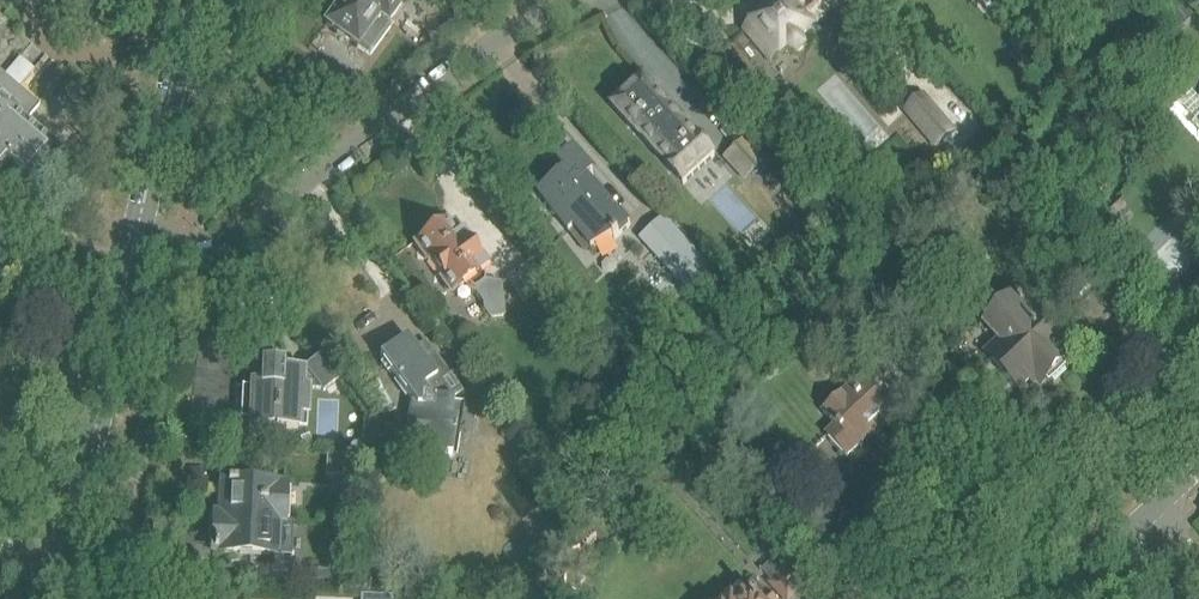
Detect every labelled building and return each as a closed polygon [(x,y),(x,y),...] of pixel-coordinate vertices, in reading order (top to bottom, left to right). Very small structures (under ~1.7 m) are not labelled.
[(388,23),(403,0),(333,0),(340,6),(326,26),(370,56),(390,24),(388,23)] [(838,6),(832,0),(815,0),(807,7),(801,0),(783,0),(781,2),(779,0),(777,0),(767,9),(770,11),(743,34),(770,65),(787,50),(790,53),(798,56),(805,49),(804,40),(802,38),(838,6)] [(1063,37),(1069,49),(1081,43),(1076,31),(1063,37)] [(4,77),(0,74),(0,181),(5,175),(24,193),(29,187),(38,189),(57,167),(53,159),(58,153),(24,125),(39,107),(18,89),(34,72),(19,59),(4,77)] [(674,114),(674,113),(644,79),(612,107),(643,142),(644,141),(667,167),(666,168),(683,187),(716,157),(698,139),(674,114)] [(952,134),(923,99),(905,114),(936,149),(952,134)] [(766,163),(747,142),(727,160),(746,181),(766,163)] [(765,177),(774,169),(768,163),(759,171),(765,177)] [(616,240),(632,226),(581,170),(568,182),(561,175),(545,189),(592,249),(614,238),(616,240)] [(1117,215),(1106,225),(1116,235),(1126,226),(1117,215)] [(712,270),(665,219),(641,240),(687,292),(712,270)] [(490,316),(503,315),(500,284),(486,282),(485,276),(481,271),(487,267),(459,230),(454,234),(444,222),(438,226),(431,225),(425,229),(424,236),(417,242),(454,291),(465,282),(471,290),(474,291),(475,290),(486,304),(485,305),(485,309),(490,316)] [(525,304),(548,287),(529,263),(507,280),(525,304)] [(1092,292),(1072,268),(1056,281),(1076,305),(1092,292)] [(1051,334),(1035,318),(1016,297),(988,323),(1007,344),(992,358),(1022,390),(1031,382),(1032,382),(1037,377),(1042,382),(1046,378),(1050,382),(1064,368),(1060,365),(1065,360),(1061,355),(1066,350),(1051,334)] [(453,401),(466,391),(429,341),(417,351),(406,337),(379,357),(417,407),(414,426),(410,425),(406,450),(451,457),(456,421),(450,420),(453,401)] [(347,385),(315,342),(297,355),(328,399),(347,385)] [(877,436),(901,413),(865,374),(861,378),(857,374),(865,366),(850,350),(827,371),(843,387),(846,384),(851,390),(825,415),(838,430),(829,438),(833,443),(831,445),(841,455),(843,453),(848,458),(874,433),(877,436)] [(250,424),(257,425),(280,426),(280,428),(303,429),(303,415),(310,416),(311,388),(304,388),(304,372),(279,372),(279,369),(251,369),(250,385),(252,386),(250,424)] [(625,459),(631,468),(645,458),(637,449),(625,459)] [(357,457),(327,455),(326,476),(356,478),(357,457)] [(640,478),(647,484),(651,488),(665,475),(656,465),(640,478)] [(283,522),(284,488),(224,485),(222,519),(277,522),(283,522)] [(277,522),(222,519),(216,519),(215,552),(275,555),(277,522)] [(798,563),(786,549),(762,572),(771,582),(768,584),(771,588),(773,586),(786,598),(791,598),(815,577),(800,561),(798,563)] [(1147,581),(1143,576),(1136,576),(1131,580),(1131,587),(1135,592),(1142,592),(1146,588),(1147,581)] [(754,582),(736,598),(770,598),(754,582)]
